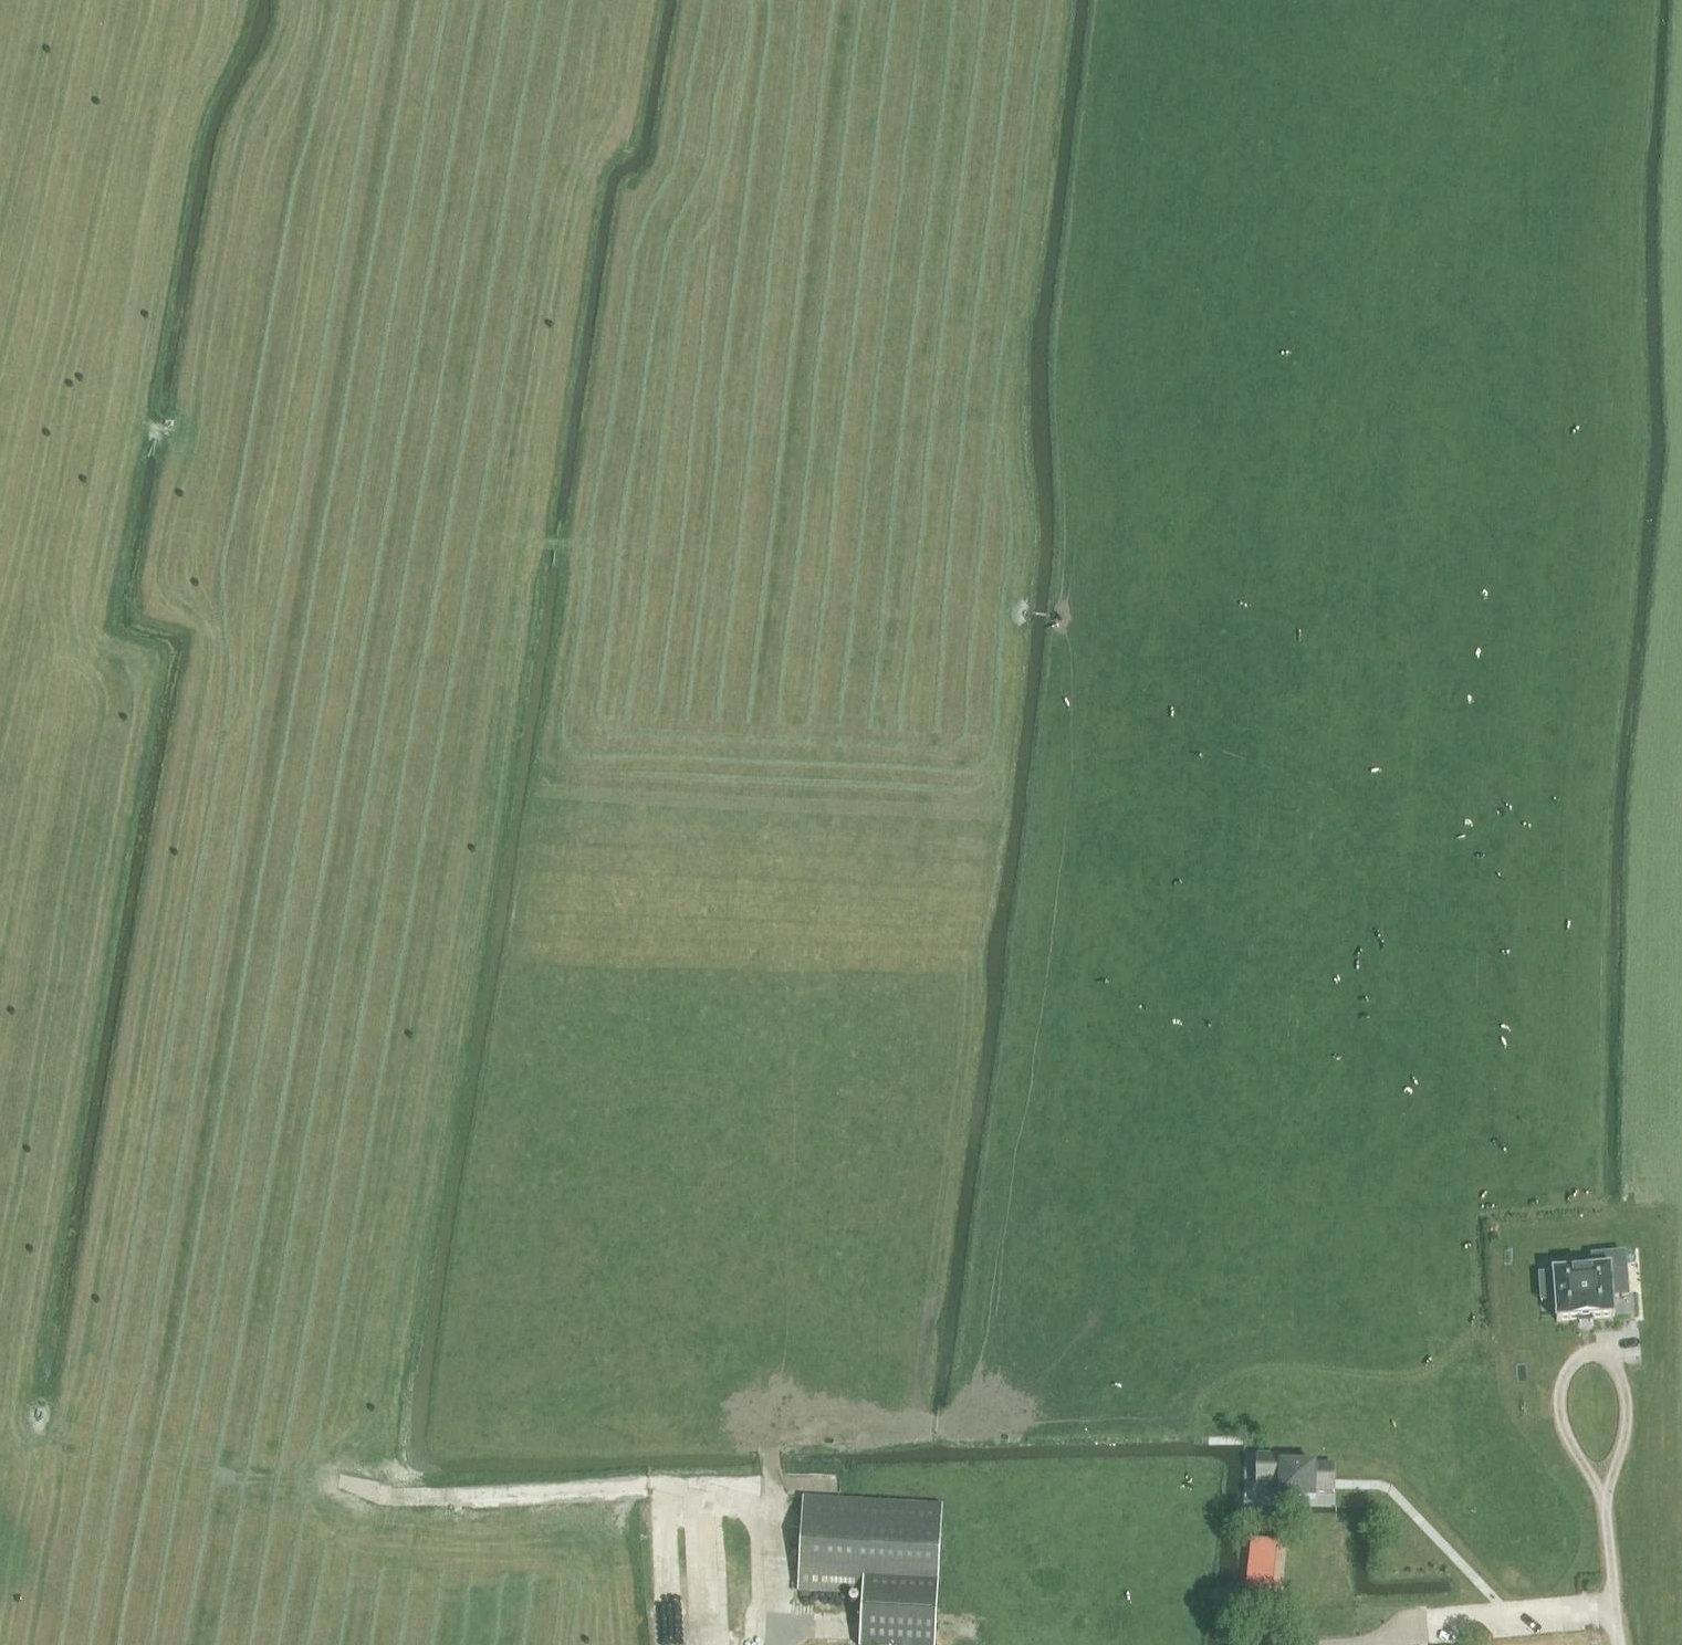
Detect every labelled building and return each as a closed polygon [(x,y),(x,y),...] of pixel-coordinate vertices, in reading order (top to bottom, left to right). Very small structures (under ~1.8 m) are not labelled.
[(1554,1275),(1556,1301),(1558,1319),(1557,1319),(1557,1322),(1560,1322),(1560,1321),(1613,1317),(1616,1317),(1615,1315),(1614,1298),(1628,1296),(1628,1297),(1629,1297),(1629,1295),(1626,1254),(1593,1257),(1594,1270),(1556,1273),(1556,1272),(1554,1272),(1554,1275)] [(1327,1494),(1342,1494),(1342,1487),(1342,1472),(1327,1472),(1327,1465),(1298,1465),(1298,1457),(1291,1458),(1269,1457),(1269,1465),(1269,1472),(1269,1487),(1291,1487),(1291,1501),(1327,1501),(1327,1494)] [(942,1505),(803,1497),(797,1591),(862,1594),(937,1599),(942,1505)] [(1254,1519),(1249,1566),(1276,1568),(1280,1521),(1254,1519)] [(937,1599),(862,1594),(859,1644),(934,1644),(937,1599)]
